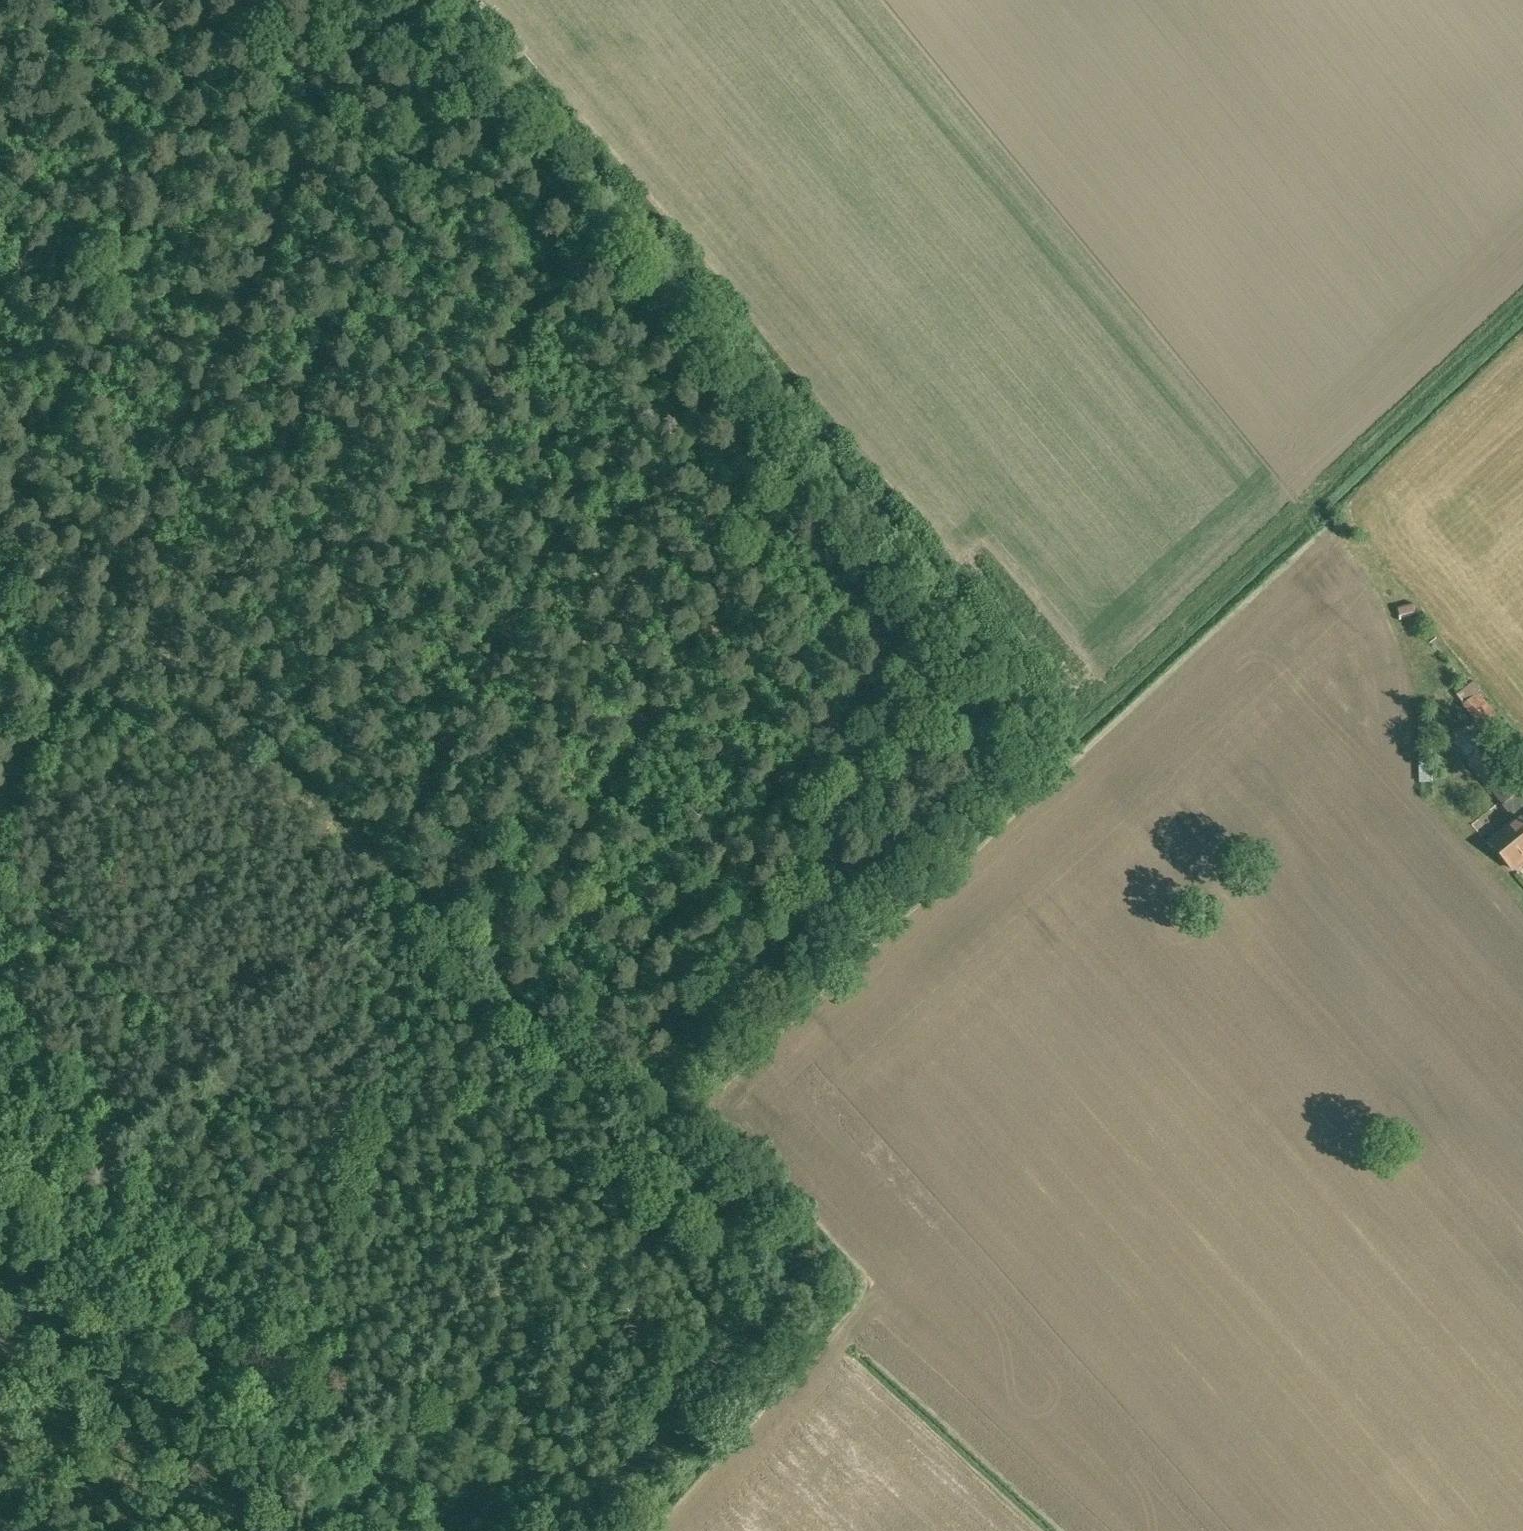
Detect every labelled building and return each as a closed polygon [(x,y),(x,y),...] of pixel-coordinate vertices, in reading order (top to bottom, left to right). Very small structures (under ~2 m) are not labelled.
[(1485,734),(1491,730),(1522,767),(1522,738),(1506,718),(1500,723),(1476,693),(1462,705),(1485,734)] [(1504,804),(1521,790),(1486,747),(1469,761),(1504,804)] [(1521,790),(1504,804),(1516,819),(1490,841),(1513,868),(1522,860),(1522,792),(1521,790)]
